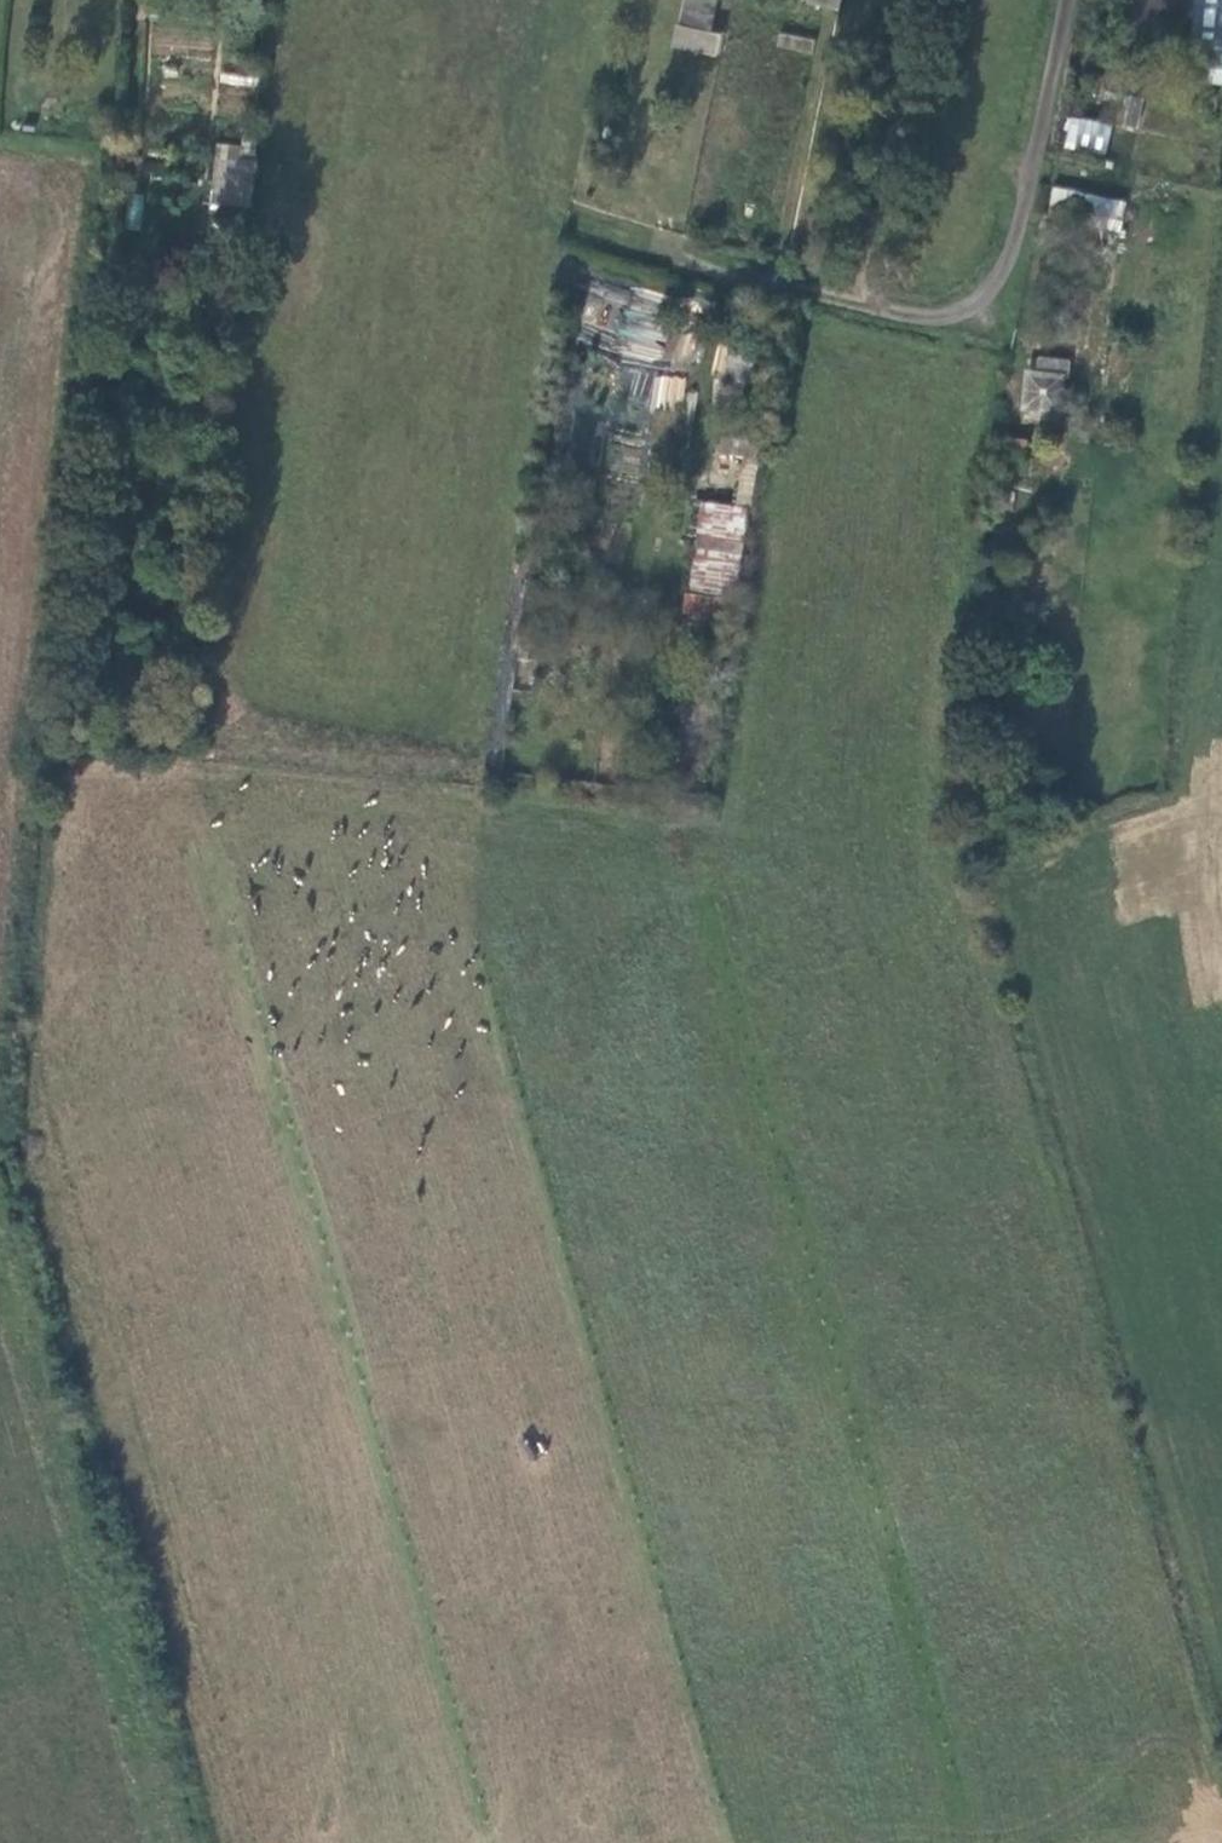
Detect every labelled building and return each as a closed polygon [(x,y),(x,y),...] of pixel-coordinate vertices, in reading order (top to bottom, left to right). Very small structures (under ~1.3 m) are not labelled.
[(671,46),(716,57),(722,35),(710,32),(717,0),(682,0),(671,46)] [(841,0),(806,0),(805,4),(839,12),(841,0)] [(1190,66),(1221,69),(1221,0),(1196,0),(1190,66)] [(1106,152),(1112,126),(1080,119),(1075,144),(1106,152)] [(240,176),(241,161),(215,158),(212,189),(253,194),(255,178),(240,176)] [(255,178),(257,163),(241,161),(240,176),(255,178)] [(1118,221),(1123,203),(1057,189),(1051,218),(1086,226),(1110,231),(1114,220),(1118,221)] [(1068,381),(1070,362),(1037,358),(1035,377),(1060,381),(1068,381)] [(683,407),(685,377),(655,374),(652,404),(683,407)] [(1056,410),(1060,381),(1035,377),(1029,376),(1025,407),(1056,410)] [(1022,473),(1026,443),(1006,441),(1002,470),(1022,473)] [(732,595),(743,511),(705,507),(694,591),(732,595)]
